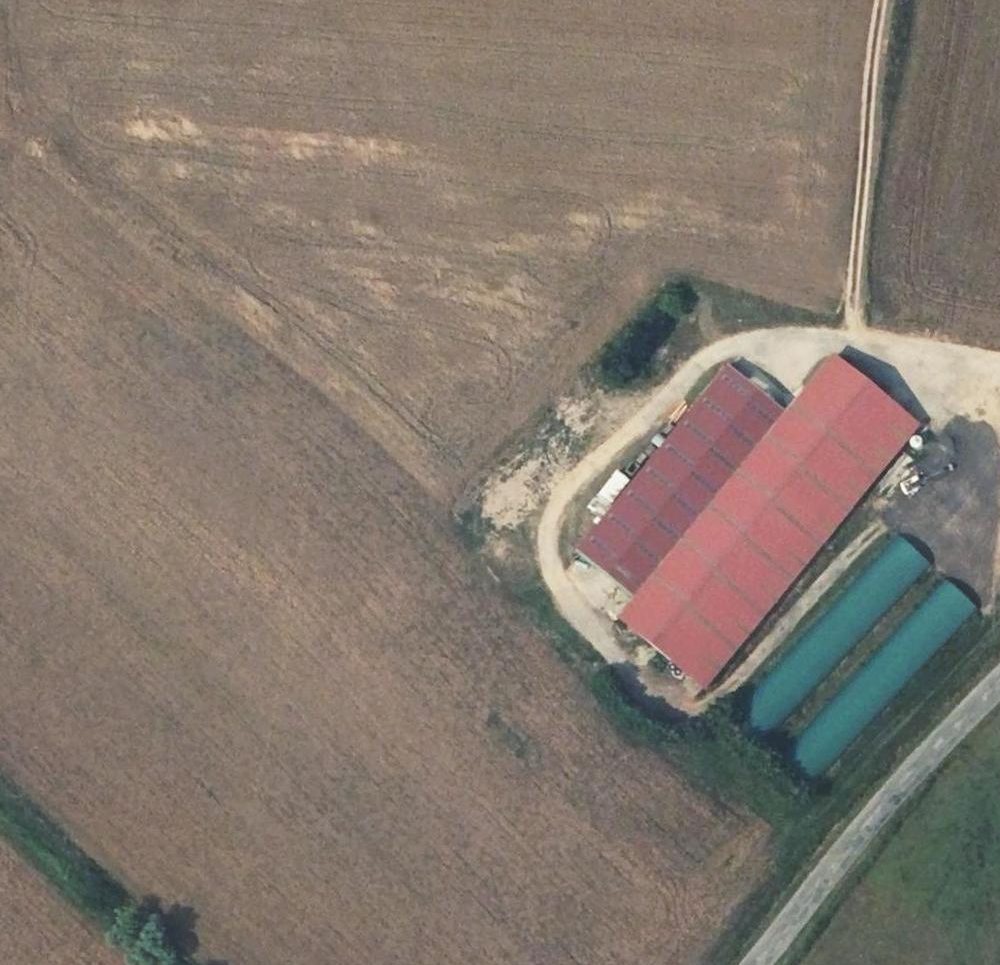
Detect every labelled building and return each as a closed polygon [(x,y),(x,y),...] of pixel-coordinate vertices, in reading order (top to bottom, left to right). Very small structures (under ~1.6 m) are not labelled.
[(649,607),(637,622),(720,693),(937,432),(855,362),(804,422),(649,607)] [(599,564),(649,607),(804,422),(754,380),(599,564)] [(910,539),(741,719),(776,751),(945,572),(910,539)] [(959,583),(789,764),(822,796),(993,614),(959,583)]
